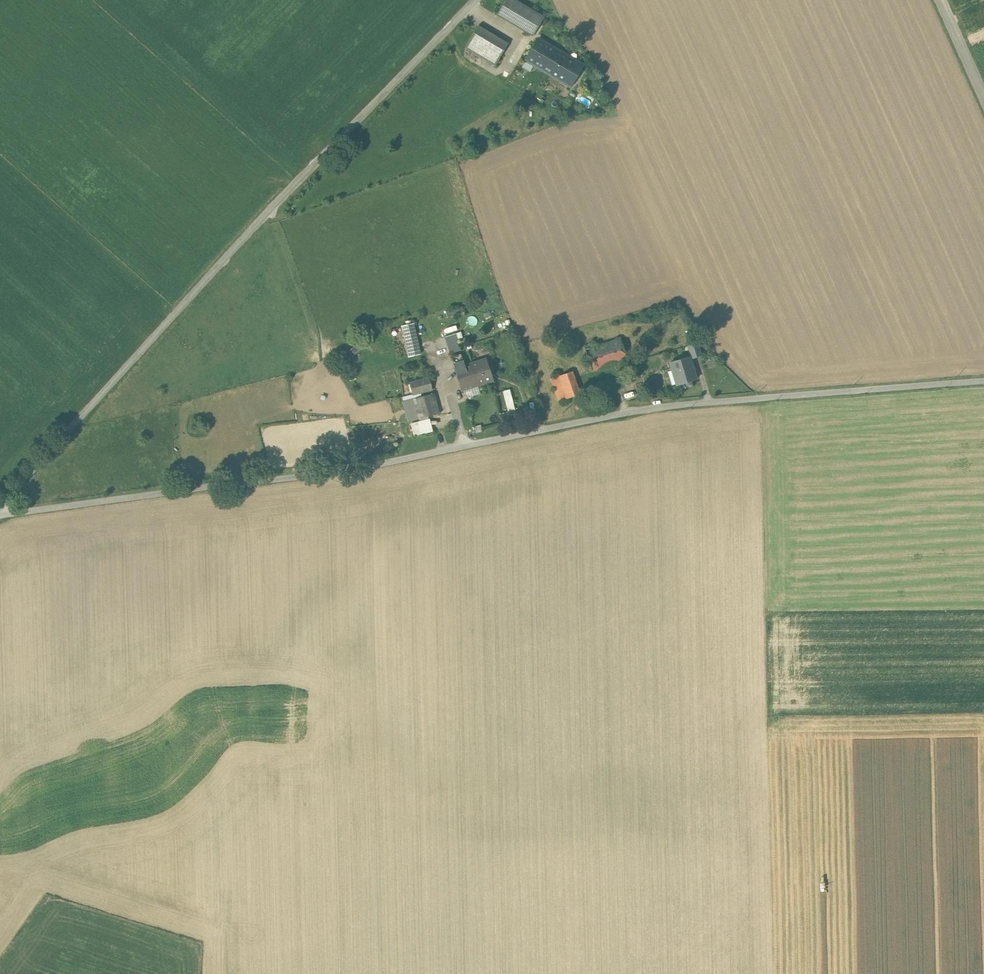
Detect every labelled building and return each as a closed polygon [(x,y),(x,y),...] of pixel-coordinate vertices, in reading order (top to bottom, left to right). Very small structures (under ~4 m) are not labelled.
[(514,0),(506,0),(497,14),(532,35),(543,17),(514,0)] [(507,44),(478,26),(465,48),(494,66),(503,51),(504,50),(505,48),(507,44)] [(562,54),(537,39),(525,59),(530,63),(550,74),(562,54)] [(582,66),(562,54),(550,74),(570,86),(582,66)] [(530,63),(525,59),(522,64),(527,68),(530,63)] [(414,324),(401,327),(406,348),(408,356),(420,353),(414,324)] [(455,333),(444,337),(449,354),(461,350),(455,333)] [(619,338),(605,343),(612,364),(626,360),(619,338)] [(605,343),(585,349),(592,371),(612,364),(605,343)] [(700,356),(696,343),(688,346),(692,358),(700,356)] [(689,357),(670,363),(677,385),(695,379),(689,357)] [(486,358),(454,368),(461,391),(493,381),(486,358)] [(572,371),(551,379),(558,401),(580,394),(572,371)] [(429,378),(409,383),(412,395),(432,389),(429,378)] [(509,411),(516,409),(510,388),(504,390),(509,411)] [(434,393),(413,399),(418,419),(439,414),(434,393)] [(432,419),(412,420),(413,432),(433,431),(432,419)]
